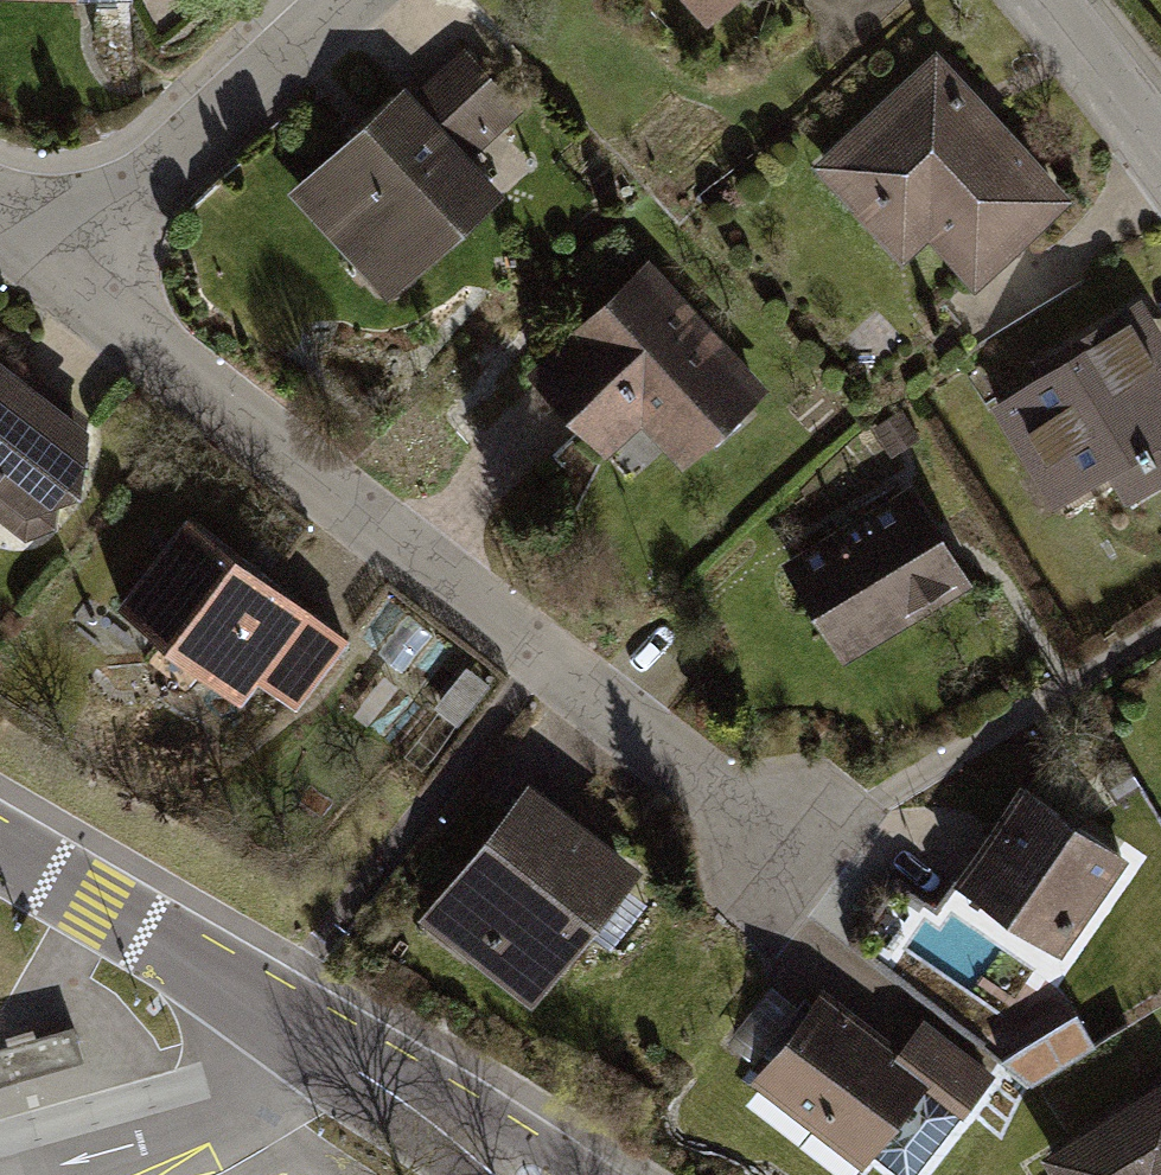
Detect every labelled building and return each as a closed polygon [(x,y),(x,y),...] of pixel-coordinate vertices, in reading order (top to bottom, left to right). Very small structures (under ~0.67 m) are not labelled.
[(716,29),(750,0),(692,0),(716,29)] [(414,84),(291,189),(382,295),(506,190),(474,153),(522,112),(472,53),(423,94),(414,84)] [(934,57),(817,162),(907,262),(926,246),(970,294),(1068,206),(934,57)] [(645,259),(531,367),(637,479),(668,449),(688,471),(772,391),(645,259)] [(1047,354),(1058,374),(1000,406),(1058,511),(1115,480),(1128,504),(1160,486),(1160,330),(1145,300),(1047,354)] [(27,538),(100,437),(0,356),(0,520),(27,538)] [(914,492),(789,566),(846,662),(971,588),(914,492)] [(182,510),(84,631),(123,662),(150,629),(235,698),(255,674),(292,704),(343,641),(182,510)] [(483,694),(463,677),(430,716),(450,733),(483,694)] [(524,792),(418,932),(531,1016),(584,944),(604,959),(643,907),(623,892),(636,875),(524,792)] [(1120,859),(1020,792),(955,888),(1055,955),(1120,859)] [(770,990),(719,1054),(756,1084),(740,1104),(829,1174),(854,1174),(896,1122),(931,1149),(984,1082),(911,1024),(892,1049),(815,988),(797,1012),(770,990)] [(1037,1157),(1048,1174),(1160,1174),(1160,1085),(1037,1157)]
